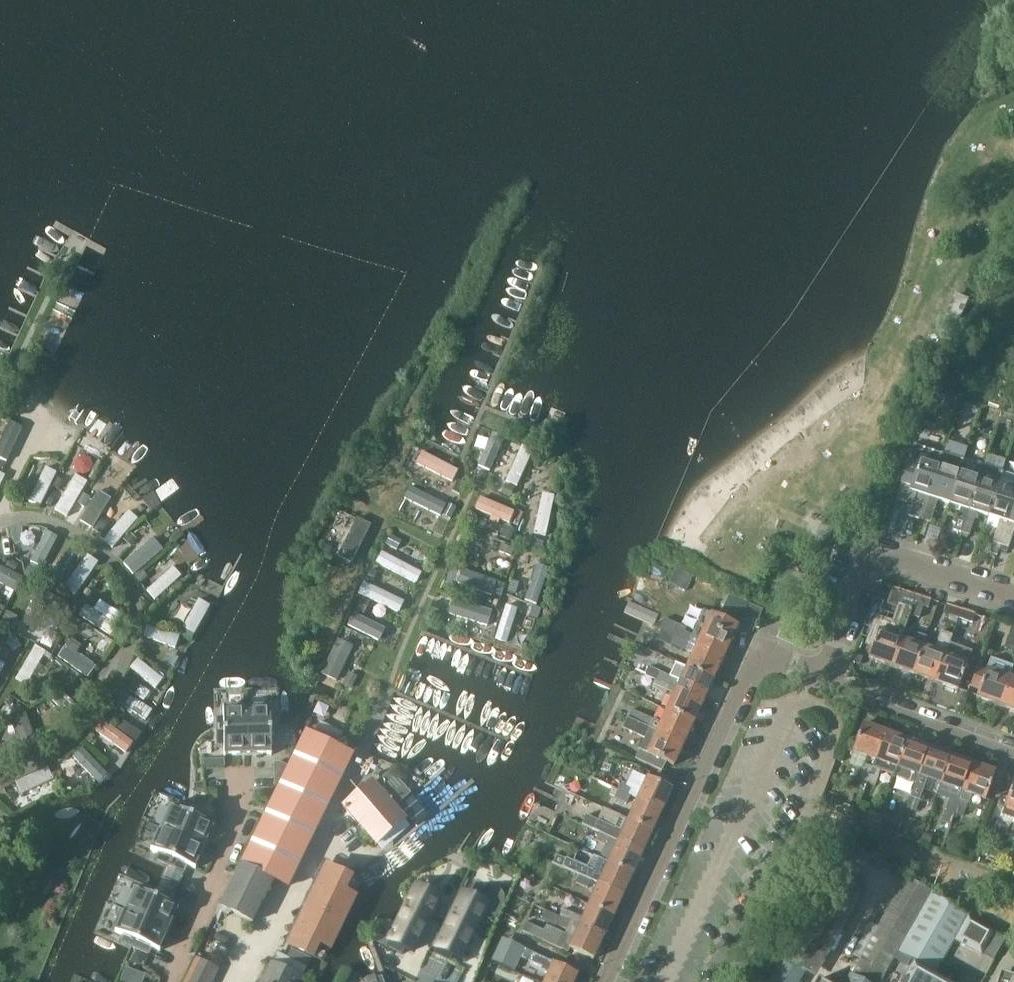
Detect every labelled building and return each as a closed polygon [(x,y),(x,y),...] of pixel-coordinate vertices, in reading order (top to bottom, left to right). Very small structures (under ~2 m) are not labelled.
[(942,314),(957,321),(966,299),(952,292),(942,314)] [(25,425),(13,419),(0,446),(0,455),(9,459),(25,425)] [(493,431),(480,461),(492,466),(505,436),(493,431)] [(951,503),(962,470),(969,448),(949,442),(945,454),(943,453),(922,518),(932,521),(939,499),(951,503)] [(897,501),(914,506),(911,514),(922,518),(943,453),(915,444),(897,501)] [(506,481),(518,486),(533,451),(522,446),(506,481)] [(990,516),(1004,473),(1008,461),(988,455),(981,476),(964,531),(972,534),(979,512),(990,516)] [(53,485),(60,471),(49,465),(32,498),(43,503),(52,486),(53,485)] [(487,479),(491,471),(483,467),(479,476),(487,479)] [(964,531),(981,476),(962,470),(951,503),(963,507),(956,529),(964,531)] [(70,515),(90,480),(79,473),(58,508),(70,515)] [(1013,508),(1013,476),(1004,473),(990,516),(1002,519),(995,541),(1002,544),(1013,508)] [(53,485),(52,486),(60,490),(65,481),(57,477),(53,485)] [(24,496),(31,484),(22,479),(16,491),(24,496)] [(461,495),(466,484),(459,481),(454,492),(461,495)] [(511,498),(515,488),(506,484),(501,494),(511,498)] [(446,509),(448,505),(446,504),(411,486),(405,498),(442,517),(443,514),(446,509)] [(96,527),(114,497),(102,489),(83,519),(96,527)] [(551,534),(559,494),(547,491),(538,532),(551,534)] [(85,507),(91,498),(83,493),(78,503),(85,507)] [(475,509),(510,523),(515,512),(480,498),(475,509)] [(446,509),(443,514),(452,519),(457,508),(449,503),(448,505),(446,509)] [(1002,544),(1011,546),(1013,536),(1013,508),(1002,544)] [(116,547),(141,517),(132,509),(107,539),(116,547)] [(352,563),(371,525),(357,518),(338,556),(352,563)] [(102,534),(109,523),(101,519),(94,530),(102,534)] [(889,520),(885,531),(892,533),(896,522),(889,520)] [(511,541),(516,529),(506,525),(501,537),(511,541)] [(41,570),(59,533),(48,527),(48,528),(29,564),(31,566),(41,570)] [(132,546),(138,539),(130,532),(124,539),(132,546)] [(165,549),(171,544),(163,534),(137,557),(131,549),(122,557),(136,574),(165,549)] [(396,547),(400,539),(391,535),(387,543),(396,547)] [(941,546),(949,549),(953,538),(944,535),(941,546)] [(541,550),(544,543),(533,538),(530,545),(541,550)] [(1002,544),(995,541),(991,552),(999,555),(1002,544)] [(327,542),(322,553),(328,556),(334,546),(327,542)] [(512,556),(515,549),(502,544),(499,552),(512,556)] [(98,566),(101,562),(89,554),(67,588),(78,595),(98,566)] [(6,566),(16,571),(20,563),(10,558),(6,566)] [(26,577),(16,571),(6,566),(0,563),(0,580),(19,590),(26,577)] [(537,604),(549,568),(537,564),(525,600),(537,604)] [(28,565),(23,574),(34,579),(39,570),(28,565)] [(158,598),(185,575),(177,566),(150,589),(158,598)] [(492,593),(493,589),(497,578),(463,566),(458,580),(492,593)] [(373,582),(378,571),(372,569),(367,579),(373,582)] [(141,583),(148,577),(143,570),(135,576),(141,583)] [(55,576),(51,584),(62,590),(66,583),(55,576)] [(497,578),(493,589),(503,593),(507,581),(497,578)] [(520,583),(512,580),(508,591),(516,594),(520,583)] [(399,612),(405,601),(364,582),(359,593),(399,612)] [(912,610),(917,594),(895,587),(890,602),(912,610)] [(193,630),(209,601),(198,594),(181,624),(193,630)] [(720,617),(738,625),(749,603),(730,594),(720,617)] [(930,606),(932,599),(917,594),(912,610),(914,610),(913,613),(922,616),(926,605),(930,606)] [(488,624),(493,609),(493,608),(471,601),(454,596),(448,611),(452,612),(486,623),(488,624)] [(365,614),(371,602),(362,597),(356,609),(365,614)] [(436,617),(440,605),(432,603),(429,614),(436,617)] [(960,616),(962,609),(948,604),(946,612),(960,616)] [(115,624),(95,610),(86,605),(80,615),(114,637),(120,627),(115,624)] [(542,608),(534,605),(530,616),(538,619),(542,608)] [(974,621),(977,613),(962,609),(960,616),(974,621)] [(7,610),(2,617),(14,624),(18,616),(7,610)] [(736,637),(741,626),(738,625),(720,617),(705,610),(693,634),(685,630),(687,627),(665,617),(661,628),(677,635),(677,637),(690,642),(697,646),(724,658),(734,636),(736,637)] [(351,624),(381,639),(386,627),(357,613),(351,624)] [(59,622),(56,629),(62,631),(66,624),(59,622)] [(179,647),(184,635),(151,623),(146,635),(179,647)] [(892,665),(902,637),(875,628),(870,643),(875,644),(870,657),(892,665)] [(937,682),(951,643),(954,635),(942,631),(935,649),(924,646),(914,673),(937,682)] [(321,671),(328,675),(339,680),(350,658),(356,645),(345,640),(338,636),(321,671)] [(686,650),(690,642),(677,637),(673,644),(686,650)] [(914,673),(924,646),(902,637),(892,665),(914,673)] [(147,650),(149,643),(142,640),(139,647),(147,650)] [(959,690),(969,662),(973,651),(951,643),(937,682),(959,690)] [(37,645),(17,680),(26,685),(47,651),(37,645)] [(714,679),(724,658),(697,646),(687,667),(714,679)] [(104,689),(112,680),(83,656),(75,666),(104,689)] [(138,659),(130,668),(156,688),(163,679),(138,659)] [(714,679),(687,667),(677,663),(672,675),(651,666),(647,675),(657,679),(705,700),(714,679)] [(1001,705),(1011,677),(989,669),(978,697),(1001,705)] [(133,684),(138,677),(132,672),(126,678),(133,684)] [(352,689),(358,676),(349,672),(343,685),(352,689)] [(1011,677),(1001,705),(1013,710),(1013,678),(1011,677)] [(695,720),(705,700),(657,679),(653,686),(674,696),(669,708),(695,720)] [(85,708),(62,687),(52,697),(75,719),(85,708)] [(149,719),(156,709),(146,703),(126,689),(119,699),(149,719)] [(87,692),(80,700),(88,707),(95,698),(87,692)] [(7,696),(3,701),(10,706),(14,700),(7,696)] [(270,708),(248,708),(248,754),(270,754),(271,755),(272,755),(272,747),(280,747),(279,714),(271,714),(271,706),(270,706),(270,708)] [(248,754),(248,708),(225,708),(225,707),(224,707),(224,715),(216,715),(216,748),(224,748),(224,756),(226,756),(226,754),(248,754)] [(685,743),(695,720),(669,708),(662,722),(633,708),(629,717),(685,743)] [(27,755),(43,749),(28,712),(13,717),(27,755)] [(309,728),(312,719),(307,716),(303,725),(309,728)] [(675,764),(685,743),(629,717),(624,728),(646,738),(637,758),(663,770),(667,761),(675,764)] [(125,749),(132,739),(106,721),(99,731),(125,749)] [(336,746),(343,732),(321,721),(314,735),(336,746)] [(875,758),(885,731),(865,723),(855,751),(875,758)] [(133,726),(127,735),(136,741),(142,732),(133,726)] [(894,776),(898,767),(908,739),(885,731),(875,758),(873,767),(867,782),(876,785),(881,771),(894,776)] [(331,801),(353,757),(306,733),(290,767),(281,784),(241,863),(278,881),(288,886),(331,801)] [(98,743),(91,739),(87,744),(94,749),(98,743)] [(909,805),(930,747),(908,739),(898,767),(911,771),(900,802),(909,805)] [(941,782),(951,755),(930,747),(909,805),(917,808),(928,777),(941,782)] [(951,825),(973,762),(951,755),(941,782),(955,787),(943,822),(951,825)] [(987,799),(997,771),(973,762),(951,825),(954,826),(958,814),(964,816),(969,803),(970,803),(973,794),(987,799)] [(276,782),(281,784),(290,767),(282,763),(275,763),(276,782)] [(867,782),(873,767),(865,764),(859,779),(867,782)] [(26,792),(57,778),(52,767),(21,781),(26,792)] [(377,845),(406,819),(395,807),(411,792),(392,771),(376,785),(372,781),(343,807),(377,845)] [(663,810),(673,788),(649,777),(639,799),(663,810)] [(57,781),(52,784),(55,791),(60,789),(57,781)] [(622,781),(618,790),(631,796),(635,787),(622,781)] [(1003,815),(1013,819),(1013,784),(1003,815)] [(627,804),(631,796),(618,790),(614,798),(627,804)] [(654,831),(663,810),(639,799),(629,819),(654,831)] [(214,826),(215,825),(207,822),(211,815),(181,802),(177,809),(170,806),(170,807),(171,807),(162,828),(204,846),(213,826),(214,826)] [(851,817),(854,808),(845,804),(841,813),(851,817)] [(864,822),(868,811),(857,807),(853,819),(864,822)] [(616,828),(587,815),(583,824),(620,841),(644,852),(654,831),(629,819),(629,820),(621,816),(616,828)] [(892,821),(878,816),(875,827),(889,831),(892,821)] [(195,867),(204,846),(162,828),(153,848),(152,848),(151,849),(158,852),(155,860),(185,873),(188,865),(196,869),(196,867),(195,867)] [(930,843),(933,836),(924,833),(922,840),(930,843)] [(635,873),(644,852),(620,841),(610,863),(635,873)] [(589,869),(567,859),(558,855),(554,863),(581,875),(625,894),(635,873),(610,863),(595,856),(589,869)] [(257,925),(278,881),(243,865),(222,908),(237,915),(257,925)] [(350,878),(327,867),(308,906),(343,923),(350,908),(338,903),(350,878)] [(616,914),(625,894),(581,875),(577,883),(597,891),(591,904),(616,914)] [(806,970),(817,951),(852,890),(828,876),(782,958),(786,960),(773,981),(799,981),(806,970)] [(898,951),(931,893),(932,891),(906,876),(877,927),(864,919),(846,951),(861,960),(852,976),(848,981),(880,981),(898,951)] [(126,911),(169,929),(177,909),(179,909),(179,908),(172,905),(175,897),(145,884),(142,892),(135,889),(134,890),(135,890),(126,911)] [(398,925),(387,947),(402,954),(406,948),(413,951),(439,897),(417,886),(398,925)] [(464,893),(434,954),(450,961),(453,955),(460,958),(484,910),(487,904),(464,893)] [(931,893),(898,951),(936,973),(969,915),(931,893)] [(606,936),(616,914),(591,904),(585,918),(564,908),(560,916),(606,936)] [(343,923),(308,906),(289,946),(292,947),(312,957),(324,932),(335,937),(343,923)] [(160,950),(169,929),(126,911),(117,931),(116,931),(116,932),(123,935),(120,942),(150,956),(153,948),(160,951),(161,950),(160,950)] [(606,936),(560,916),(556,925),(568,931),(566,934),(548,925),(546,930),(535,926),(532,934),(570,952),(572,947),(596,958),(606,936)] [(994,933),(969,918),(956,940),(982,955),(994,933)] [(523,930),(532,934),(535,926),(527,922),(523,930)] [(510,968),(520,946),(507,940),(497,962),(510,968)] [(528,960),(532,952),(524,948),(520,957),(528,960)] [(312,959),(292,949),(288,956),(308,966),(312,959)] [(579,973),(535,953),(532,961),(543,967),(542,969),(550,973),(545,981),(575,981),(579,973)] [(301,978),(282,969),(272,964),(263,981),(299,981),(301,978)] [(914,964),(904,981),(946,981),(914,964)]
